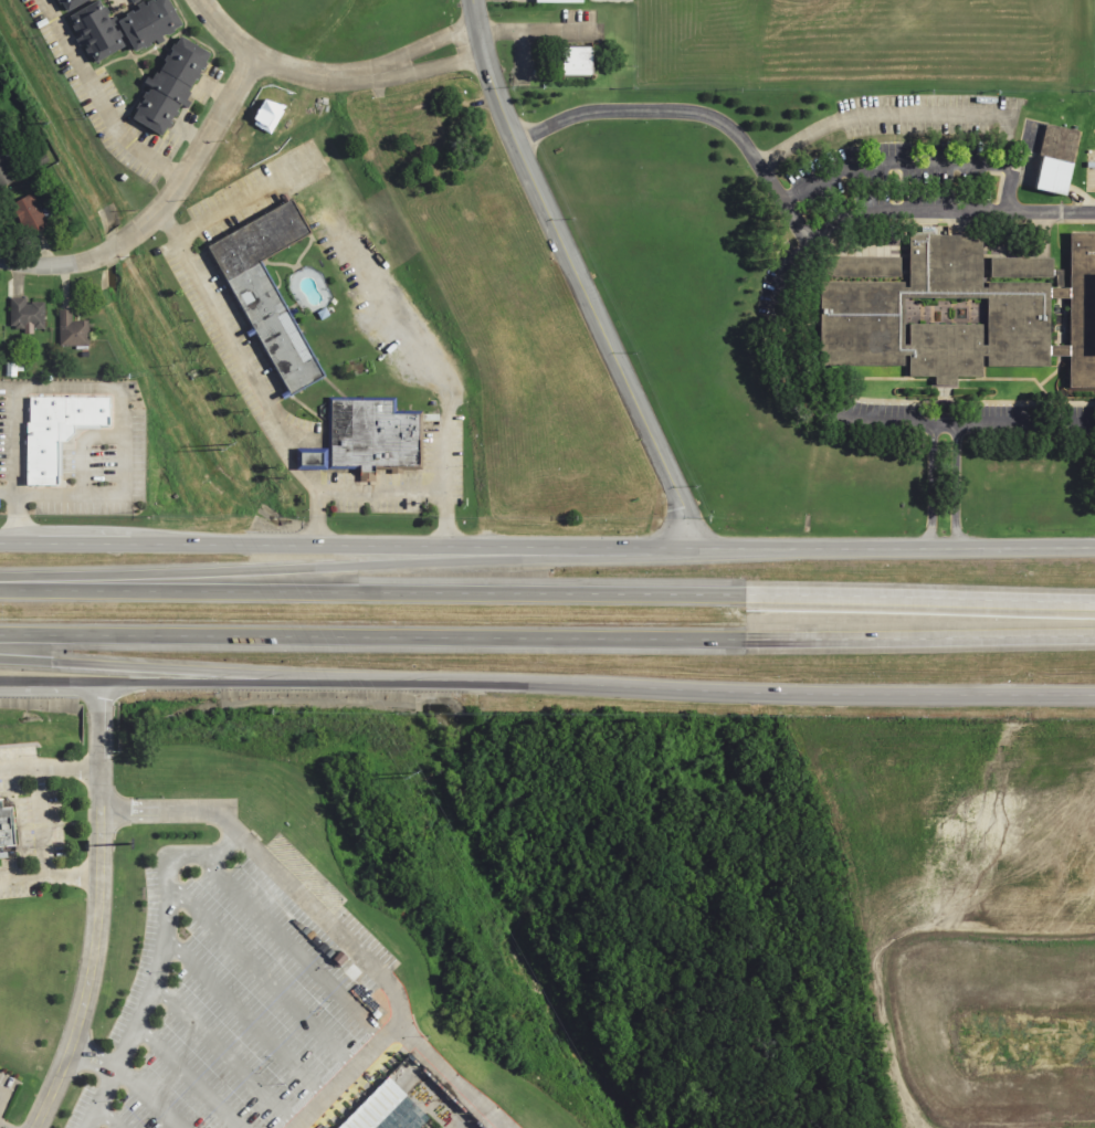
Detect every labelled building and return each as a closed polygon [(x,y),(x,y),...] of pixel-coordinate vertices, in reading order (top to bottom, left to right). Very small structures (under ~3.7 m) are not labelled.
[(61,12),(88,0),(55,0),(61,12)] [(103,0),(97,0),(67,14),(90,63),(125,46),(103,0)] [(117,18),(133,51),(182,29),(169,0),(155,0),(117,18)] [(211,53),(177,33),(130,117),(164,137),(211,53)] [(561,45),(561,75),(591,75),(591,63),(591,45),(561,45)] [(1065,194),(1067,182),(1078,129),(1044,123),(1032,188),(1065,194)] [(0,152),(0,186),(13,180),(0,152)] [(24,236),(48,224),(30,192),(8,204),(24,236)] [(263,257),(310,235),(294,200),(209,241),(283,397),(320,379),(263,257)] [(902,366),(902,356),(904,356),(906,356),(906,378),(930,378),(930,379),(930,388),(944,388),(958,388),(958,379),(958,378),(980,378),(980,357),(982,357),(985,357),(985,366),(1047,367),(1047,356),(1060,356),(1067,356),(1066,391),(1094,391),(1094,234),(1068,233),(1067,286),(1060,286),(1061,271),(1050,271),(1050,261),(980,260),(981,235),(908,234),(908,281),(897,281),(898,256),(822,256),(821,365),(902,366)] [(42,327),(42,299),(8,299),(8,327),(42,327)] [(87,345),(87,320),(70,320),(70,309),(57,309),(57,345),(87,345)] [(105,424),(105,399),(30,398),(30,424),(25,424),(25,485),(54,485),(55,441),(63,441),(72,433),(72,424),(105,424)] [(419,468),(419,413),(392,413),(392,398),(327,398),(327,468),(359,468),(359,481),(373,481),(373,468),(419,468)] [(11,846),(9,808),(0,809),(0,847),(11,846)] [(404,1097),(384,1077),(334,1127),(373,1127),(404,1097)]
